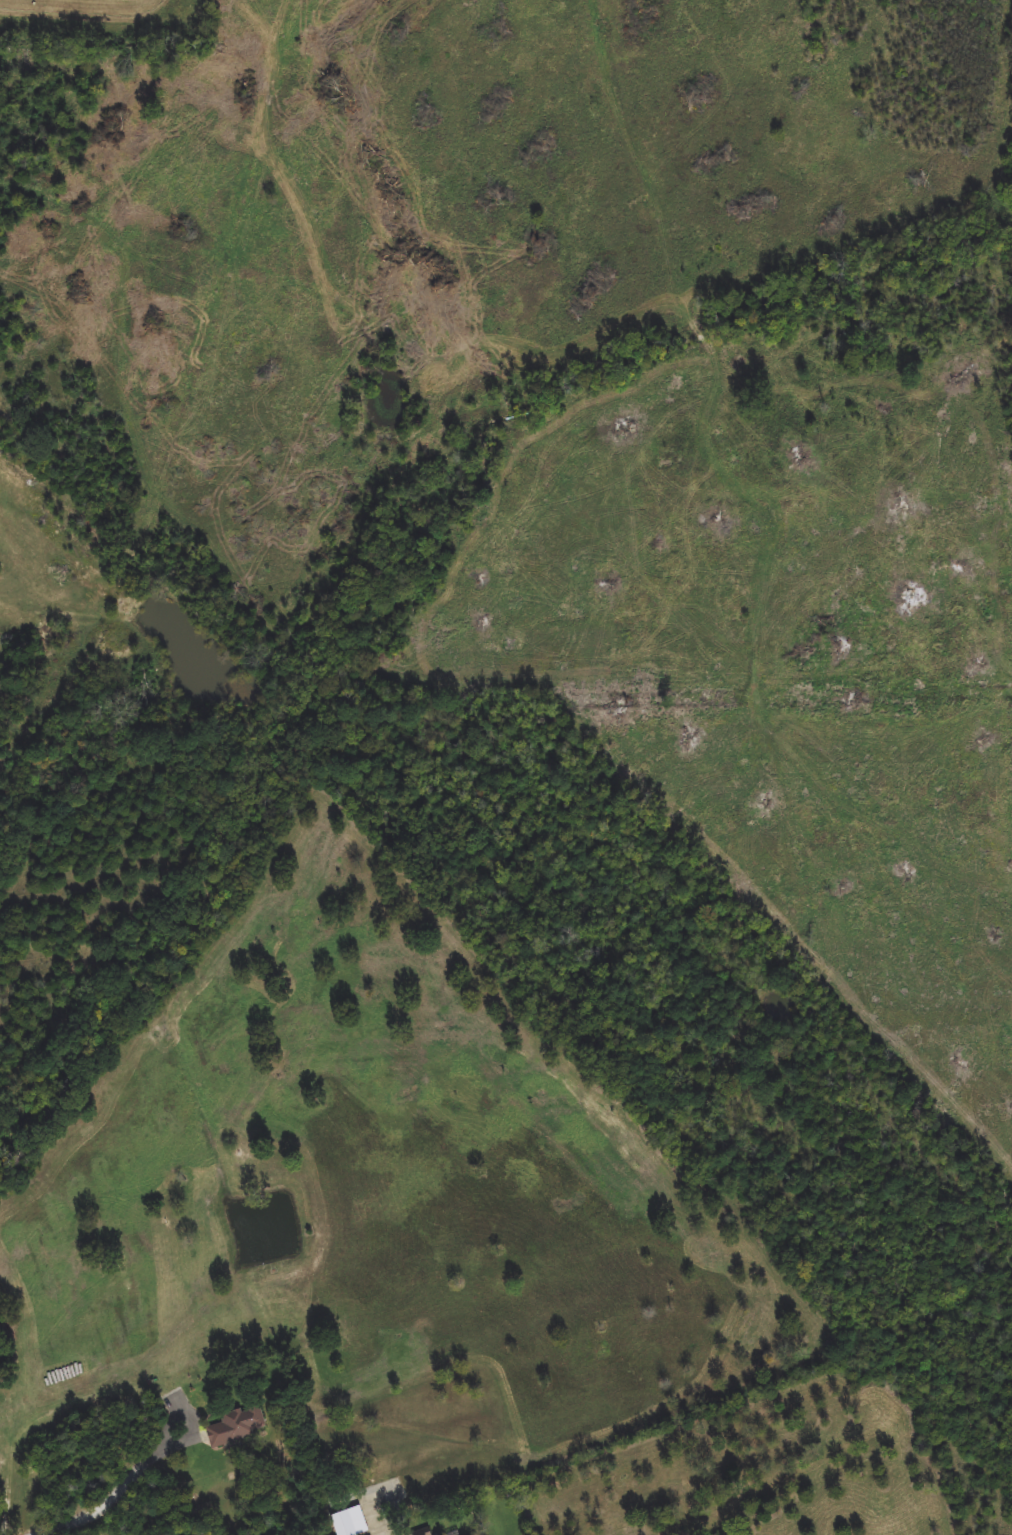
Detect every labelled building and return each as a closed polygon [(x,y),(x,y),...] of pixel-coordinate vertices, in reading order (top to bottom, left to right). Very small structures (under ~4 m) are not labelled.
[(217,1445),(212,1426),(224,1423),(222,1415),(262,1405),(268,1433),(217,1445)] [(367,1530),(351,1534),(337,1534),(331,1519),(360,1509),(367,1530)]
